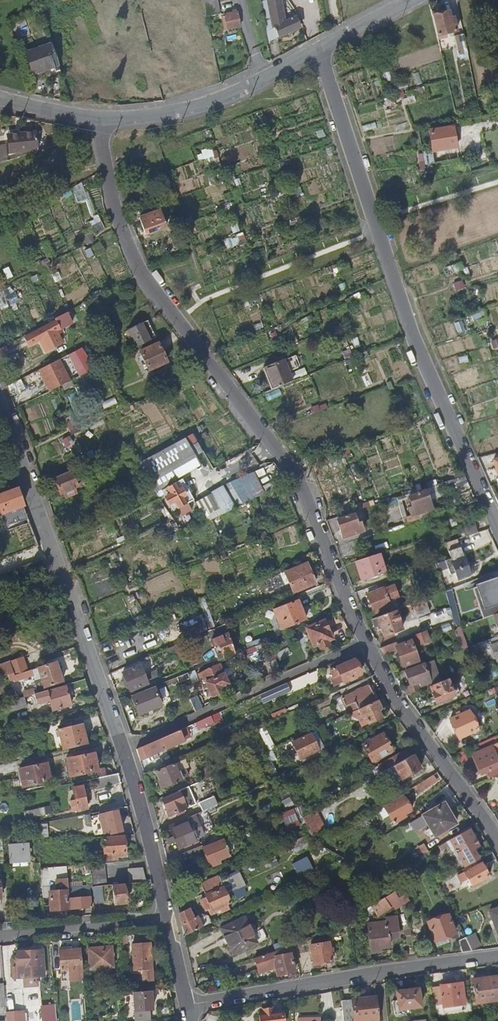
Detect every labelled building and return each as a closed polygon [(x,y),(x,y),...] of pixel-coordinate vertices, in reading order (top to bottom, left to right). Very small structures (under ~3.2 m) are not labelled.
[(269,42),(275,41),(277,38),(299,28),(294,17),(284,22),(280,0),(271,0),(269,0),(274,29),(267,30),(269,42)] [(433,16),(438,37),(457,33),(454,18),(451,19),(449,13),(433,16)] [(236,14),(223,16),(227,31),(239,29),(236,14)] [(458,55),(468,54),(464,35),(455,36),(458,55)] [(52,74),(61,71),(51,44),(26,53),(33,72),(49,67),(52,74)] [(364,83),(367,98),(383,95),(381,81),(364,83)] [(452,127),(429,131),(432,153),(456,148),(452,127)] [(36,130),(7,133),(9,154),(38,151),(36,130)] [(59,137),(46,141),(47,147),(60,143),(59,137)] [(181,195),(202,187),(197,175),(207,172),(202,158),(171,169),(181,195)] [(72,186),(78,202),(89,198),(83,182),(72,186)] [(215,199),(230,196),(227,182),(212,185),(215,199)] [(142,222),(144,226),(147,225),(150,234),(166,228),(161,212),(141,219),(142,222)] [(95,233),(105,228),(100,217),(90,221),(95,233)] [(52,320),(53,322),(54,324),(65,319),(63,315),(52,320)] [(131,328),(140,347),(156,338),(152,329),(148,320),(131,328)] [(58,331),(54,324),(53,322),(33,333),(37,341),(58,331)] [(69,324),(60,329),(62,333),(71,328),(69,324)] [(159,345),(141,352),(149,370),(166,363),(163,354),(159,345)] [(79,376),(94,368),(82,347),(68,354),(79,376)] [(59,359),(39,369),(50,390),(69,381),(59,359)] [(269,377),(274,390),(294,382),(285,361),(266,369),(269,377)] [(21,378),(6,386),(10,396),(26,388),(21,378)] [(188,437),(193,445),(197,442),(197,441),(193,434),(188,437)] [(392,436),(363,445),(379,497),(394,492),(390,480),(404,475),(392,436)] [(187,437),(137,463),(154,489),(178,476),(172,466),(195,453),(187,437)] [(197,454),(203,450),(197,442),(193,445),(197,454)] [(436,464),(437,469),(450,466),(448,461),(436,464)] [(72,470),(53,478),(60,493),(78,486),(72,470)] [(224,485),(236,507),(265,493),(254,472),(224,485)] [(454,487),(469,482),(466,476),(464,476),(451,480),(454,487)] [(183,478),(162,488),(173,510),(194,499),(183,478)] [(211,494),(222,514),(236,507),(224,485),(210,493),(211,494)] [(0,493),(0,516),(25,507),(18,486),(0,493)] [(427,491),(409,496),(414,514),(427,510),(425,502),(430,501),(427,491)] [(196,502),(207,522),(222,514),(211,494),(196,502)] [(360,532),(354,515),(337,520),(339,525),(340,530),(345,529),(347,536),(360,532)] [(475,523),(461,528),(464,537),(478,532),(475,523)] [(459,538),(446,542),(448,549),(461,545),(459,538)] [(452,559),(436,564),(438,570),(450,566),(453,573),(455,572),(458,580),(472,575),(466,558),(461,559),(457,548),(449,551),(452,559)] [(379,554),(355,562),(358,571),(361,580),(385,572),(379,554)] [(308,565),(284,575),(292,594),(316,584),(312,575),(308,565)] [(471,586),(482,618),(497,613),(497,577),(471,586)] [(384,590),(367,596),(370,604),(374,613),(391,607),(384,590)] [(426,604),(425,600),(408,606),(410,612),(414,611),(416,618),(428,613),(425,605),(426,604)] [(298,602),(274,611),(282,630),(305,621),(298,602)] [(401,630),(394,612),(372,620),(375,627),(378,626),(380,631),(383,637),(401,630)] [(325,622),(306,629),(313,647),(317,645),(319,650),(328,646),(326,642),(332,640),(329,634),(328,630),(329,628),(327,623),(325,623),(325,622)] [(219,627),(222,635),(228,634),(224,624),(219,627)] [(380,649),(383,655),(395,650),(398,658),(402,668),(417,663),(411,645),(416,643),(418,649),(430,644),(425,632),(380,649)] [(221,652),(224,659),(235,655),(228,634),(222,635),(210,639),(216,654),(221,652)] [(480,643),(493,663),(497,661),(497,636),(480,643)] [(183,642),(173,646),(174,650),(185,646),(183,642)] [(261,644),(253,648),(258,661),(266,658),(261,644)] [(22,657),(0,664),(0,677),(7,674),(9,679),(13,678),(14,680),(22,678),(22,679),(34,675),(33,673),(38,671),(40,678),(35,680),(38,689),(62,682),(55,659),(26,668),(22,657)] [(359,671),(357,666),(352,668),(350,662),(330,671),(333,679),(340,676),(343,683),(361,675),(359,671)] [(228,684),(219,665),(198,675),(200,679),(203,678),(209,691),(206,693),(208,697),(211,696),(212,697),(224,691),(222,687),(228,684)] [(427,683),(421,665),(402,672),(405,679),(407,685),(415,682),(417,686),(427,683)] [(123,673),(130,691),(148,684),(140,666),(123,673)] [(110,674),(112,680),(122,676),(120,670),(110,674)] [(192,672),(185,675),(190,684),(197,681),(192,672)] [(301,678),(287,685),(290,692),(304,686),(301,678)] [(447,680),(453,696),(458,694),(452,678),(447,680)] [(432,704),(453,696),(447,680),(428,688),(430,695),(429,696),(432,704)] [(66,686),(37,694),(39,704),(51,700),(53,710),(71,706),(66,686)] [(377,701),(374,693),(371,686),(343,698),(350,713),(358,709),(377,701)] [(155,689),(132,697),(138,714),(161,706),(155,689)] [(190,699),(197,712),(204,709),(197,696),(190,699)] [(26,697),(9,701),(12,710),(28,706),(26,697)] [(378,705),(377,701),(358,709),(362,718),(364,717),(366,722),(380,716),(378,711),(381,710),(378,705)] [(476,731),(468,712),(449,720),(457,739),(476,731)] [(197,730),(195,724),(187,728),(190,733),(197,730)] [(59,730),(64,751),(86,745),(81,725),(59,730)] [(185,736),(182,730),(143,747),(145,753),(152,751),(153,753),(183,740),(181,738),(185,736)] [(309,733),(290,741),(297,756),(316,749),(309,733)] [(383,733),(362,744),(371,761),(392,751),(383,733)] [(487,779),(497,774),(497,767),(490,750),(477,756),(479,760),(473,762),(474,765),(478,775),(484,773),(487,779)] [(389,758),(393,766),(408,758),(404,751),(389,758)] [(94,754),(67,760),(70,776),(98,771),(94,754)] [(393,766),(387,770),(394,783),(420,770),(417,765),(415,761),(412,762),(409,758),(408,758),(393,766)] [(48,764),(20,770),(23,786),(51,781),(48,764)] [(156,772),(159,780),(162,779),(166,787),(183,780),(179,772),(177,773),(174,764),(156,772)] [(196,771),(200,781),(215,774),(211,765),(196,771)] [(118,774),(94,779),(96,790),(121,785),(118,774)] [(161,789),(166,787),(162,779),(159,780),(157,781),(161,789)] [(76,804),(79,817),(87,816),(86,809),(88,809),(83,786),(73,788),(75,799),(71,800),(72,805),(76,804)] [(179,793),(162,801),(169,817),(186,809),(179,793)] [(198,801),(202,810),(206,808),(213,804),(210,796),(198,801)] [(404,797),(384,806),(392,823),(405,817),(404,815),(411,812),(404,797)] [(422,816),(429,829),(432,828),(436,834),(455,824),(450,814),(444,804),(422,816)] [(293,805),(279,811),(286,826),(296,821),(296,820),(300,818),(299,816),(293,805)] [(208,812),(206,808),(202,810),(196,812),(198,816),(208,812)] [(312,809),(299,816),(300,818),(305,825),(310,832),(323,826),(312,809)] [(122,832),(116,812),(103,815),(107,832),(111,831),(112,835),(122,832)] [(185,818),(169,825),(172,829),(170,830),(178,848),(196,840),(188,822),(187,823),(185,818)] [(469,830),(450,840),(464,866),(478,859),(474,849),(479,846),(477,841),(475,838),(473,839),(469,830)] [(303,832),(290,839),(294,848),(307,842),(303,832)] [(125,856),(124,836),(104,838),(105,859),(117,859),(116,856),(125,856)] [(229,854),(221,836),(201,845),(209,863),(229,854)] [(29,844),(9,845),(10,861),(30,860),(29,844)] [(190,850),(166,860),(169,868),(185,861),(184,860),(192,856),(190,850)] [(490,864),(497,861),(493,854),(479,861),(481,863),(464,872),(471,885),(488,876),(484,870),(482,866),(487,863),(490,864)] [(299,876),(314,870),(309,856),(293,862),(299,876)] [(91,864),(93,887),(101,887),(107,887),(105,863),(91,864)] [(41,868),(42,883),(44,899),(50,898),(49,892),(66,890),(68,890),(65,866),(41,868)] [(130,871),(131,886),(147,885),(144,870),(130,871)] [(228,900),(217,874),(199,883),(205,897),(203,898),(205,902),(202,903),(205,909),(210,906),(211,908),(228,900)] [(224,883),(226,889),(237,885),(234,879),(224,883)] [(385,893),(380,885),(369,890),(374,899),(385,893)] [(101,887),(93,887),(95,903),(103,903),(101,887)] [(125,887),(114,888),(115,905),(126,904),(125,887)] [(394,891),(403,905),(409,901),(401,887),(394,891)] [(49,892),(50,898),(51,908),(60,908),(60,910),(68,910),(66,890),(49,892)] [(396,909),(403,905),(394,891),(389,894),(370,905),(377,914),(393,904),(396,909)] [(91,893),(70,894),(73,909),(93,908),(91,893)] [(490,910),(497,936),(497,907),(490,910)] [(189,908),(179,913),(184,934),(211,921),(207,914),(195,912),(191,914),(189,908)] [(222,926),(226,934),(229,933),(237,949),(261,938),(254,923),(249,926),(244,916),(222,926)] [(449,916),(428,922),(434,941),(455,934),(449,916)] [(378,925),(369,925),(370,947),(389,946),(389,939),(399,939),(397,918),(387,919),(388,926),(378,927),(378,925)] [(234,950),(237,949),(229,933),(226,934),(234,950)] [(459,941),(462,952),(472,951),(465,939),(459,941)] [(332,960),(329,941),(310,945),(313,963),(332,960)] [(153,980),(151,944),(133,946),(135,971),(143,970),(144,981),(153,980)] [(288,945),(255,957),(258,972),(276,969),(277,975),(295,971),(288,945)] [(112,948),(89,949),(90,971),(114,969),(112,948)] [(11,960),(13,980),(25,979),(38,978),(46,977),(43,950),(34,951),(17,952),(18,959),(11,960)] [(66,971),(83,970),(81,950),(60,951),(61,971),(66,971)] [(83,970),(66,971),(67,982),(83,981),(83,970)] [(38,978),(25,979),(26,988),(39,987),(38,978)] [(470,984),(473,1007),(497,1004),(494,981),(481,982),(470,984)] [(448,987),(437,988),(440,1010),(463,1007),(460,985),(448,987)] [(392,1000),(395,1016),(411,1013),(410,1008),(421,1007),(418,988),(406,990),(396,992),(397,1000),(392,1000)] [(152,1009),(151,990),(133,992),(135,1017),(149,1016),(149,1010),(152,1009)] [(340,1020),(376,1020),(373,999),(358,1001),(339,1003),(340,1020)] [(43,1006),(44,1020),(56,1020),(55,1005),(43,1006)] [(6,1012),(6,1015),(22,1013),(22,1020),(25,1020),(24,1010),(6,1012)]
